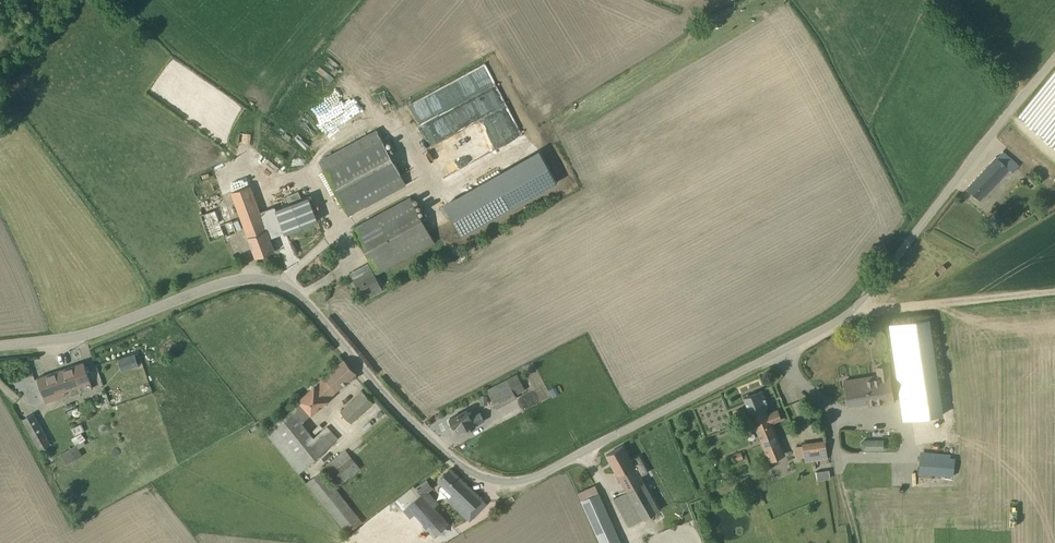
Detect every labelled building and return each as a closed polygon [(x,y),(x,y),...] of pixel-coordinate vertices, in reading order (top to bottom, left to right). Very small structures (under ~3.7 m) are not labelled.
[(461,74),(471,101),(422,119),(437,158),(500,135),(505,146),(521,140),(492,62),(461,74)] [(376,129),(318,160),(348,215),(406,185),(376,129)] [(462,235),(557,181),(539,149),(443,203),(462,235)] [(1013,172),(1018,165),(1002,151),(996,157),(995,157),(966,188),(979,200),(1009,169),(1013,172)] [(250,185),(231,191),(231,192),(255,257),(274,250),(268,233),(275,230),(274,228),(275,227),(268,208),(260,211),(250,185)] [(300,197),(298,191),(286,196),(288,202),(300,197)] [(307,196),(275,208),(284,233),(317,220),(307,196)] [(351,227),(376,273),(434,242),(409,196),(351,227)] [(236,232),(227,205),(199,215),(209,242),(236,232)] [(349,272),(363,299),(382,289),(368,262),(349,272)] [(903,420),(943,415),(928,319),(889,323),(903,420)] [(117,358),(122,371),(138,365),(138,364),(140,363),(137,353),(134,354),(134,353),(117,358)] [(301,421),(356,372),(344,359),(297,400),(298,401),(264,430),(298,473),(323,451),(338,437),(327,425),(313,436),(301,421)] [(83,362),(37,377),(45,402),(91,388),(92,388),(83,362)] [(868,406),(893,402),(887,366),(877,367),(877,375),(844,380),(848,406),(867,404),(868,406)] [(486,389),(496,408),(517,398),(515,395),(525,390),(516,373),(486,389)] [(340,411),(334,417),(345,427),(350,422),(351,423),(373,402),(362,390),(340,411)] [(768,407),(761,390),(743,397),(769,461),(785,455),(773,423),(782,419),(777,409),(768,412),(766,409),(768,407)] [(479,405),(487,405),(487,395),(479,395),(479,405)] [(450,419),(449,421),(451,425),(453,425),(454,426),(456,425),(458,430),(464,427),(466,431),(476,426),(475,425),(484,420),(479,411),(471,416),(467,409),(449,418),(450,419)] [(50,443),(33,412),(22,418),(39,449),(50,443)] [(81,423),(71,428),(74,435),(84,430),(81,423)] [(59,453),(66,463),(82,455),(78,447),(85,443),(83,440),(85,438),(82,434),(81,433),(80,432),(71,438),(75,444),(59,453)] [(802,445),(794,446),(796,457),(803,457),(804,462),(827,459),(824,439),(802,443),(802,445)] [(863,450),(883,449),(883,439),(863,439),(860,442),(860,446),(863,450)] [(631,460),(622,445),(606,455),(627,491),(613,499),(628,527),(659,510),(640,476),(648,472),(639,456),(631,460)] [(917,472),(952,476),(954,457),(949,457),(950,449),(924,447),(924,451),(921,451),(920,450),(917,472)] [(360,467),(345,449),(305,482),(347,533),(366,519),(341,487),(337,490),(336,488),(360,467)] [(740,451),(727,456),(729,461),(733,460),(734,462),(743,458),(740,451)] [(485,504),(449,469),(437,481),(448,492),(445,494),(448,497),(446,499),(468,521),(485,504)] [(828,469),(815,471),(817,480),(830,478),(828,469)] [(426,478),(415,487),(420,494),(407,505),(434,536),(449,523),(434,506),(439,503),(428,491),(433,488),(426,478)] [(577,493),(599,542),(621,542),(596,485),(577,493)]
